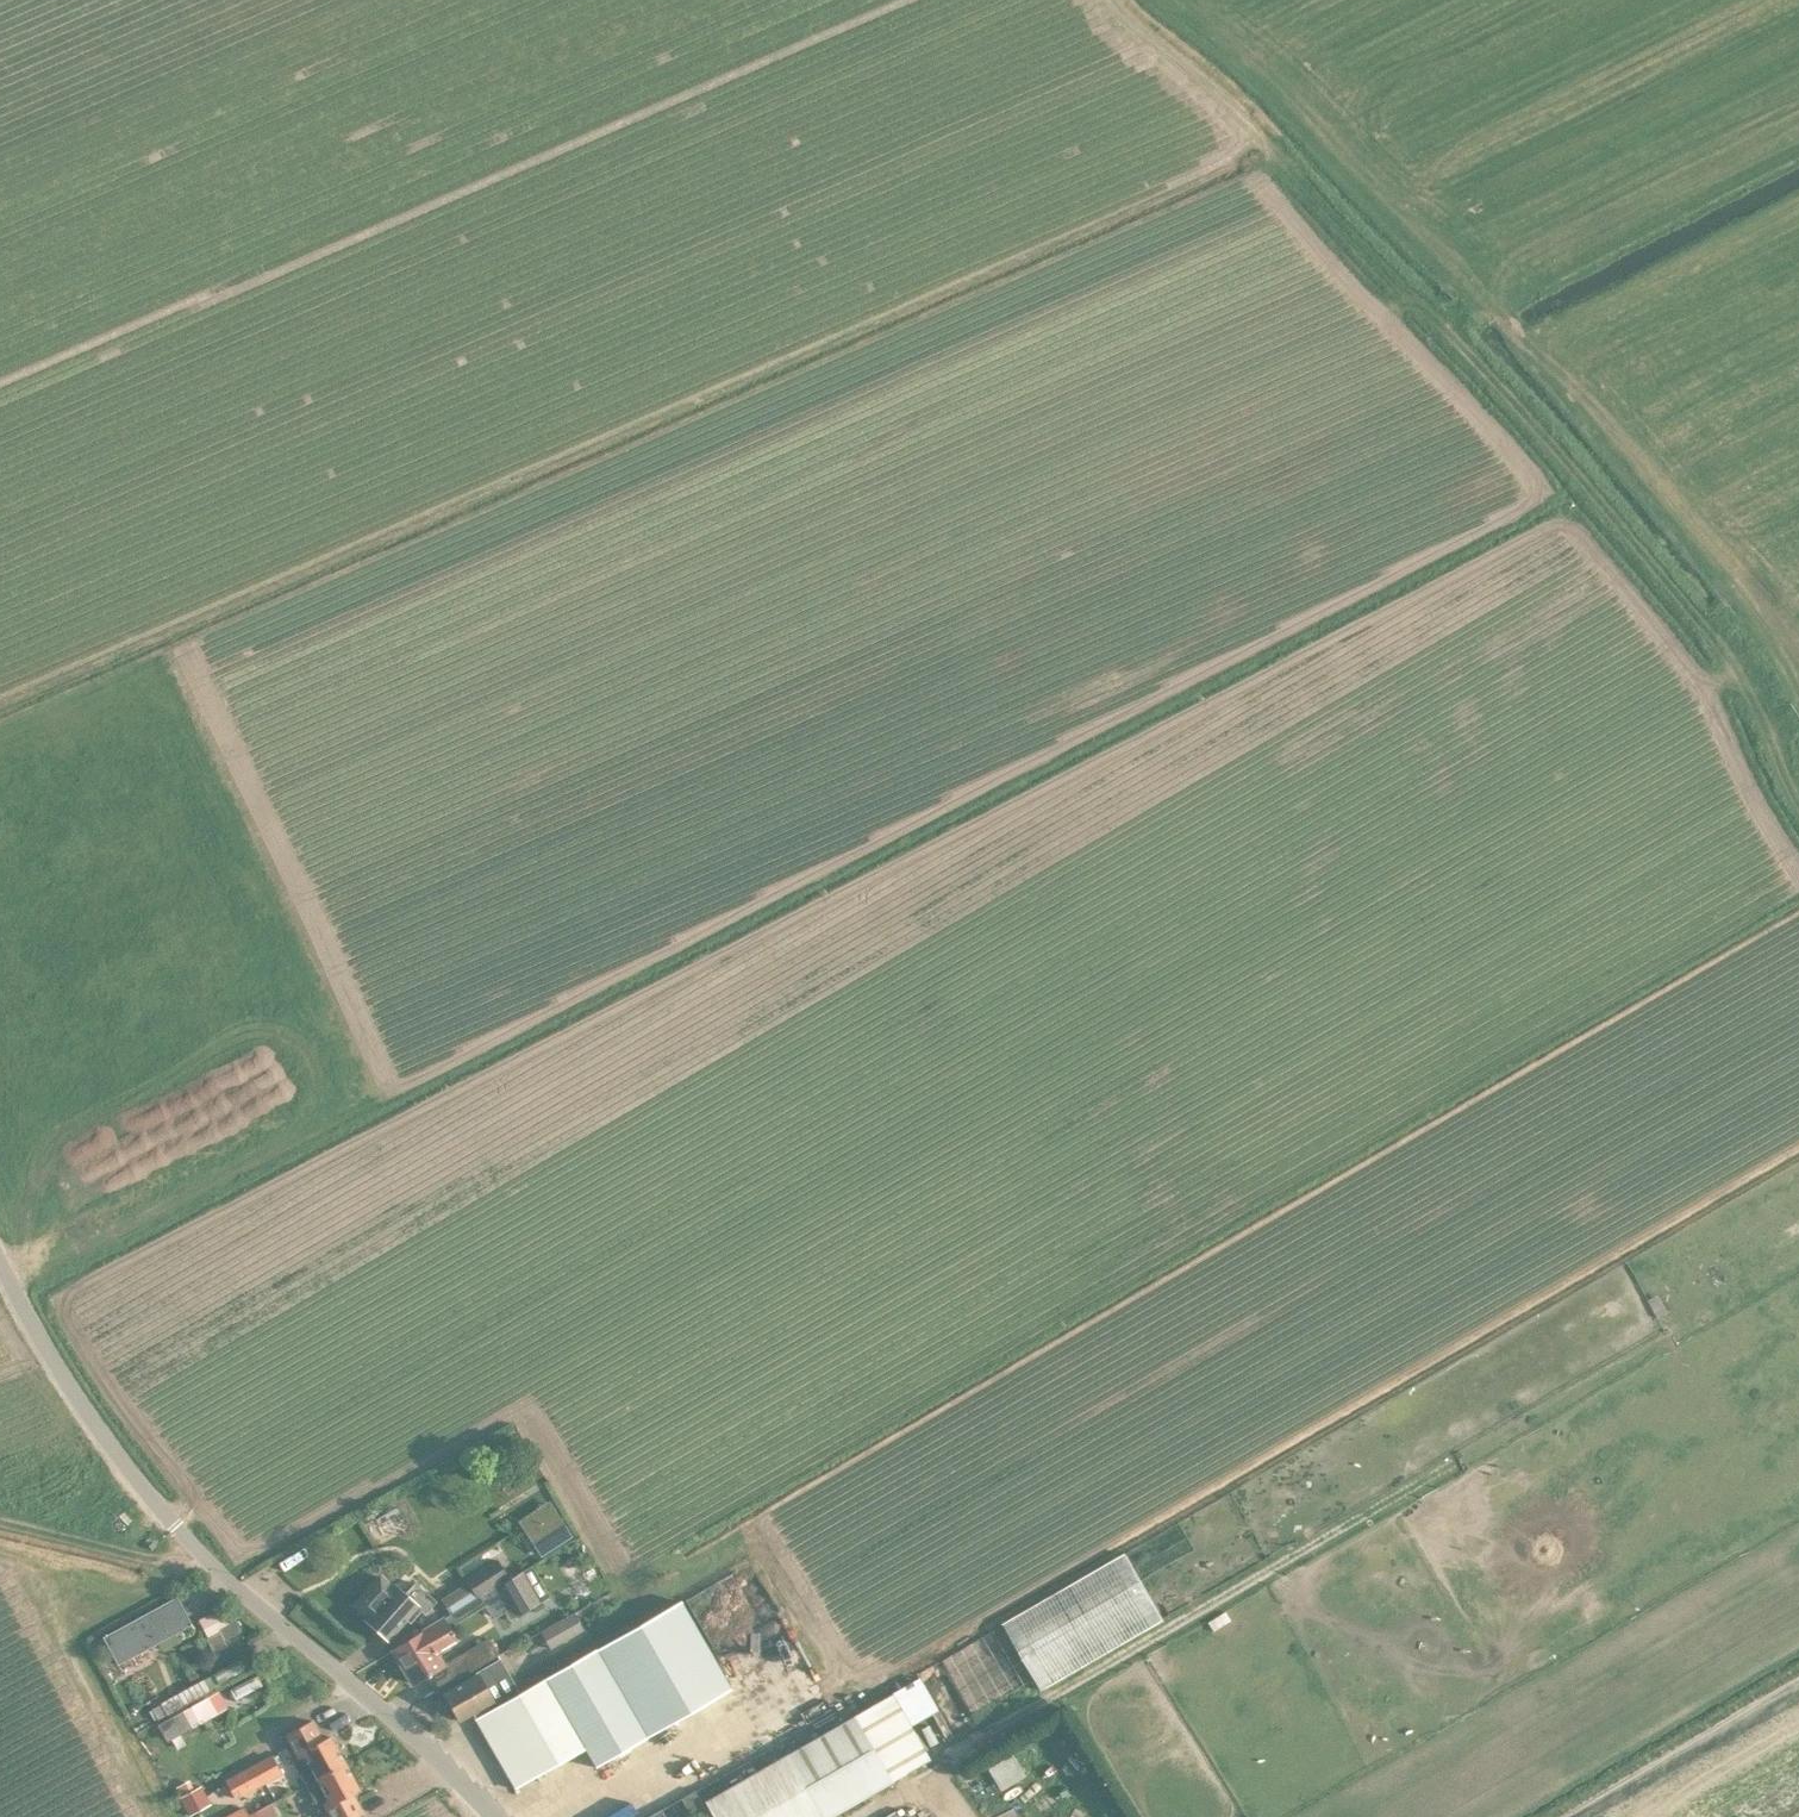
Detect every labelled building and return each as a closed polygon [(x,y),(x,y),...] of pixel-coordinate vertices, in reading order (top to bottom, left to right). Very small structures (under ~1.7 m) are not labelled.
[(552,1506),(521,1526),(538,1552),(568,1532),(552,1506)] [(465,1580),(438,1597),(447,1611),(462,1601),(473,1594),(495,1581),(502,1576),(497,1568),(492,1559),(462,1576),(465,1580)] [(519,1569),(496,1582),(507,1603),(500,1607),(501,1608),(506,1617),(536,1601),(535,1598),(519,1569)] [(350,1603),(354,1607),(363,1615),(361,1617),(363,1620),(364,1624),(369,1629),(374,1629),(384,1637),(412,1605),(420,1611),(431,1599),(413,1583),(404,1594),(392,1583),(389,1585),(376,1574),(350,1603)] [(403,1639),(390,1647),(410,1681),(422,1674),(424,1673),(438,1664),(440,1663),(433,1651),(450,1640),(446,1631),(441,1623),(450,1618),(451,1620),(482,1602),(486,1610),(492,1614),(501,1608),(500,1607),(507,1603),(496,1582),(495,1581),(473,1594),(462,1601),(447,1611),(438,1617),(403,1639)] [(100,1635),(115,1661),(188,1621),(173,1595),(100,1635)] [(677,1599),(593,1647),(602,1663),(642,1734),(727,1686),(677,1599)] [(205,1636),(226,1625),(216,1606),(195,1617),(205,1636)] [(570,1610),(537,1629),(546,1646),(579,1627),(570,1610)] [(443,1660),(452,1676),(493,1654),(483,1636),(443,1660)] [(517,1690),(471,1716),(495,1757),(508,1778),(576,1739),(590,1765),(616,1750),(642,1734),(602,1663),(593,1647),(541,1676),(517,1690)] [(473,1672),(440,1691),(445,1701),(442,1703),(441,1706),(448,1716),(451,1717),(454,1715),(455,1717),(468,1710),(471,1716),(517,1690),(497,1655),(472,1669),(473,1672)] [(888,1690),(908,1723),(934,1708),(915,1675),(888,1690)] [(163,1713),(207,1689),(200,1676),(156,1700),(157,1702),(163,1713)] [(205,1693),(156,1720),(165,1737),(214,1710),(224,1704),(215,1687),(205,1693)] [(927,1757),(908,1723),(888,1690),(850,1712),(888,1777),(889,1779),(927,1757)] [(163,1713),(157,1702),(148,1708),(154,1718),(163,1713)] [(783,1749),(700,1798),(711,1816),(820,1816),(888,1777),(850,1712),(849,1711),(783,1749)] [(307,1720),(276,1735),(282,1747),(301,1782),(313,1776),(326,1768),(341,1761),(326,1734),(318,1739),(313,1731),(307,1720)] [(279,1772),(268,1753),(240,1768),(220,1778),(231,1798),(248,1788),(279,1772)] [(354,1814),(360,1810),(349,1791),(356,1787),(341,1761),(326,1768),(313,1776),(301,1782),(319,1816),(356,1816),(354,1814)] [(206,1801),(196,1784),(190,1787),(184,1778),(171,1786),(176,1795),(174,1796),(185,1814),(206,1801)] [(273,1813),(267,1801),(258,1806),(256,1802),(249,1806),(251,1809),(237,1816),(265,1816),(273,1813)]
